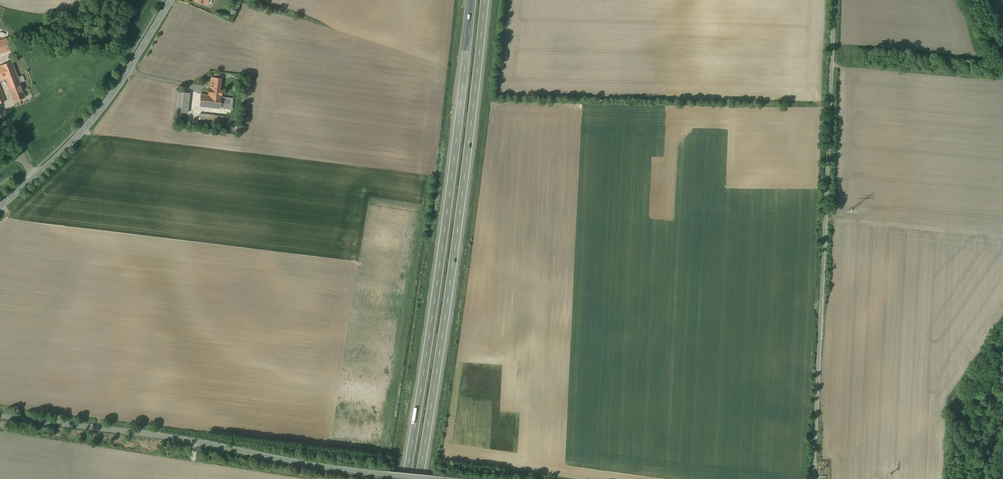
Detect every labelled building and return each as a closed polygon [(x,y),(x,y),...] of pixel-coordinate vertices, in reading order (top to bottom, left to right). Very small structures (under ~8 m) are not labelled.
[(0,41),(0,58),(9,55),(3,40),(0,41)] [(3,84),(13,108),(25,103),(9,64),(0,68),(0,85),(3,84)] [(208,82),(206,100),(196,99),(195,110),(219,112),(220,101),(219,101),(220,83),(208,82)] [(184,123),(186,98),(175,97),(173,123),(184,123)] [(220,118),(196,116),(195,126),(219,128),(220,118)]
